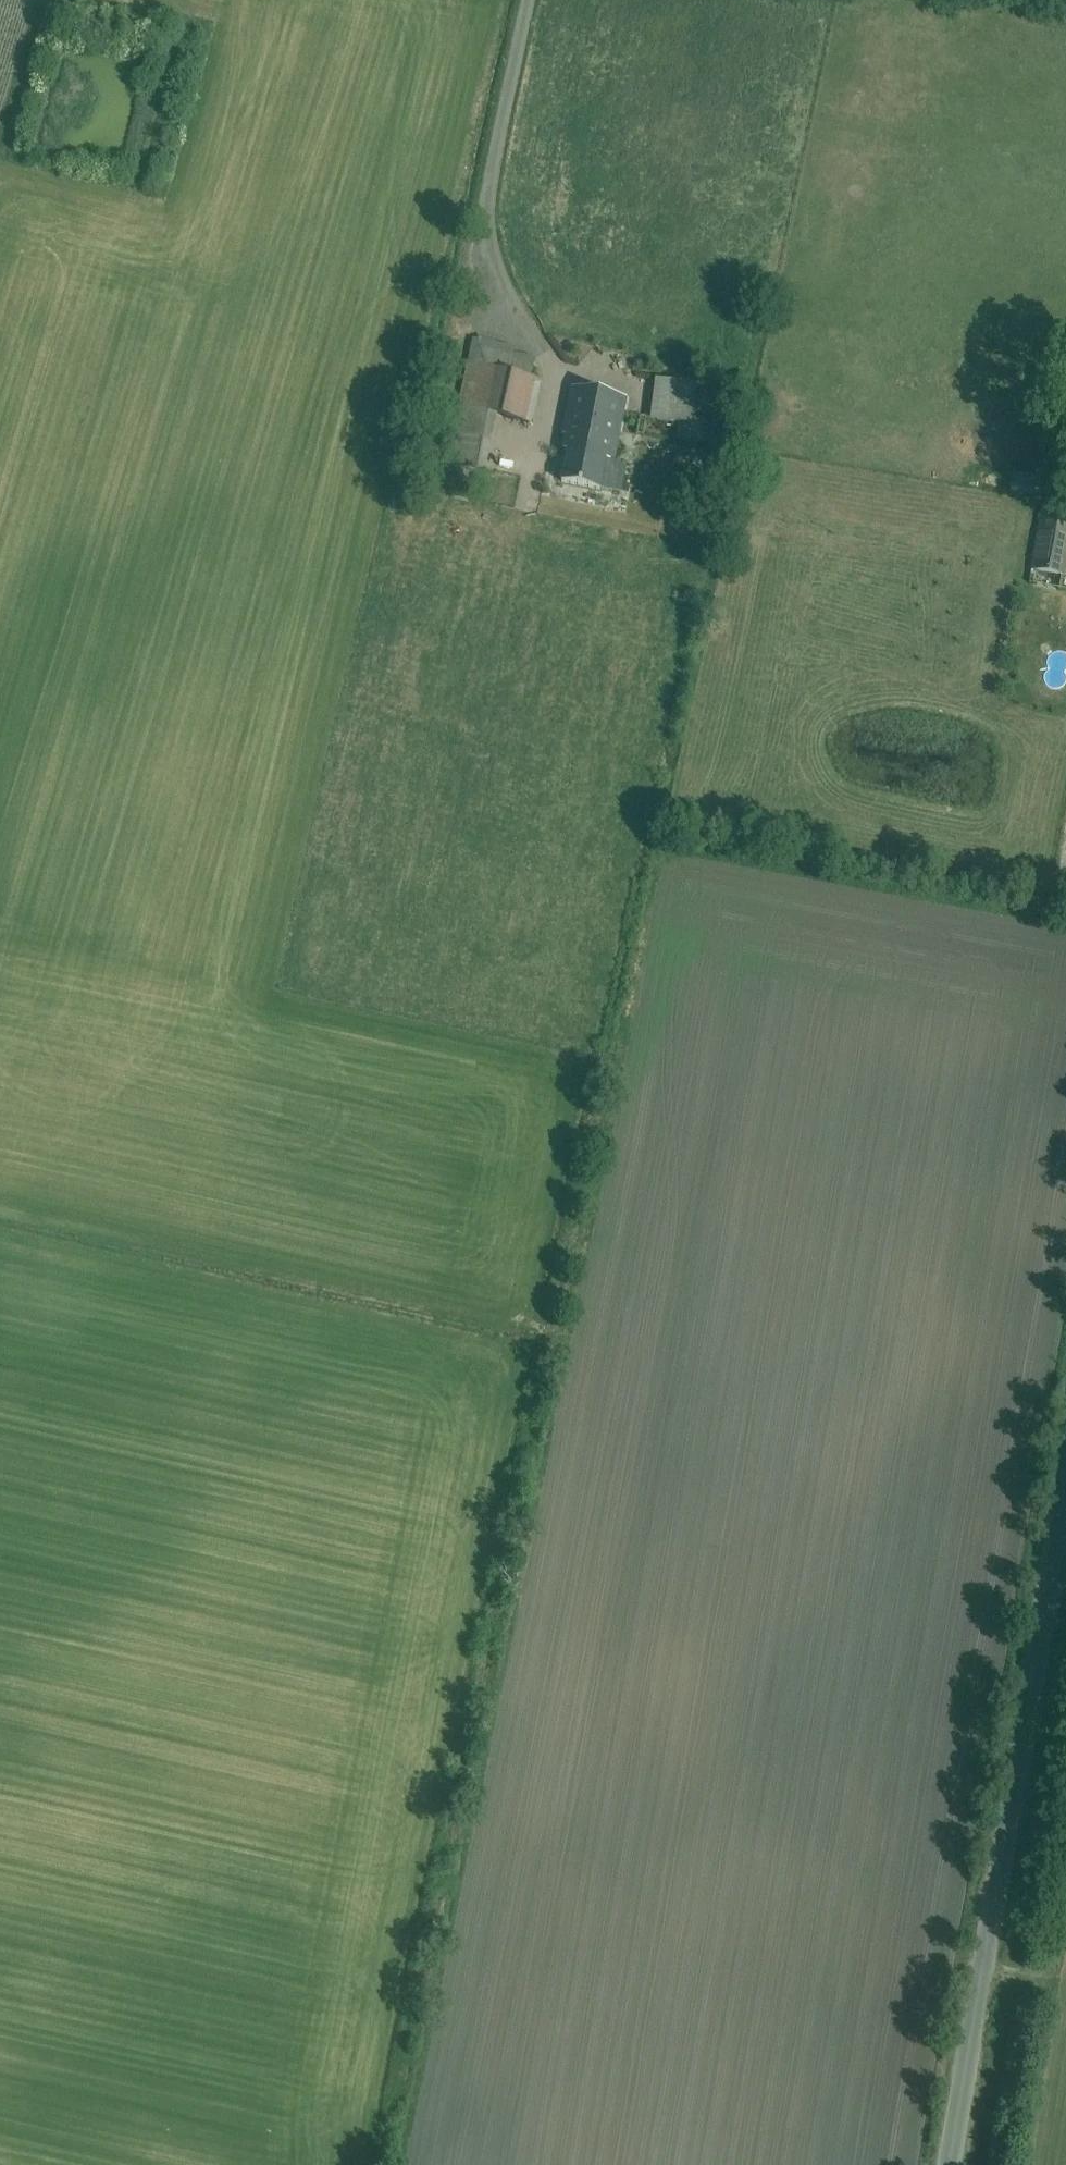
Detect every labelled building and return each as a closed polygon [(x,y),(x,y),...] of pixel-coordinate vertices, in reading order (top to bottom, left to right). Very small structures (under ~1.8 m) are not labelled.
[(521,350),(472,338),(464,371),(469,372),(461,407),(527,423),(538,379),(515,374),(521,350)] [(654,381),(650,424),(728,430),(732,387),(654,381)] [(599,496),(606,459),(613,460),(624,397),(571,388),(560,451),(567,452),(560,489),(599,496)] [(1033,574),(1064,579),(1065,567),(1065,531),(1041,526),(1033,574)]
